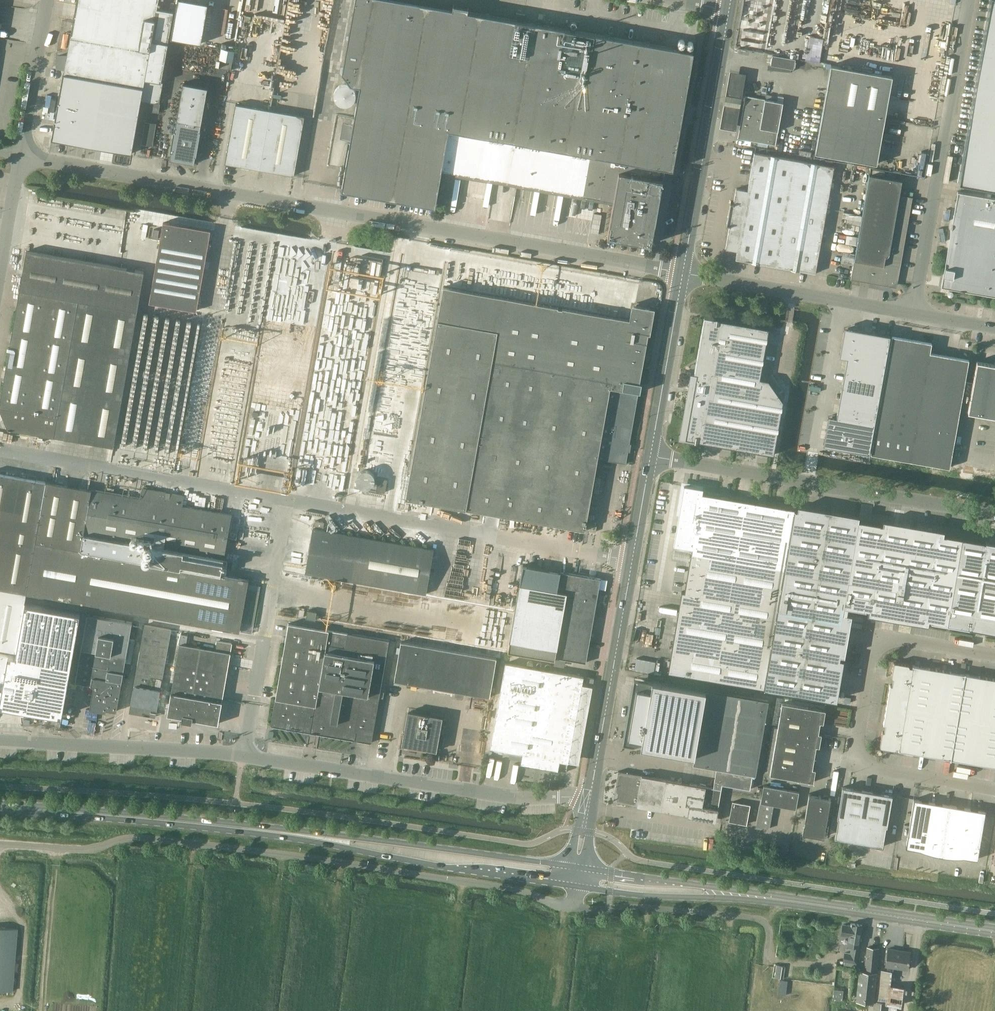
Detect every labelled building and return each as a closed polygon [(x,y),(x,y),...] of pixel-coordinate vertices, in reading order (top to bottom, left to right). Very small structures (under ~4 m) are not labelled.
[(64,73),(89,78),(143,87),(145,80),(161,82),(172,21),(116,11),(118,0),(77,0),(64,73)] [(157,8),(159,0),(118,0),(116,11),(172,21),(173,11),(157,8)] [(171,38),(201,43),(208,3),(191,0),(178,0),(171,38)] [(342,71),(362,75),(492,98),(679,133),(693,52),(468,12),(469,7),(468,6),(467,11),(453,9),(454,4),(453,4),(452,9),(402,0),(355,0),(342,71)] [(994,188),(994,0),(990,0),(958,181),(994,188)] [(795,59),(773,55),(772,60),(771,65),(768,64),(768,69),(790,71),(791,68),(794,69),(794,64),(795,59)] [(831,64),(823,109),(884,120),(893,76),(831,65),(831,64)] [(745,73),(729,70),(719,127),(736,130),(745,73)] [(362,75),(342,71),(342,72),(350,83),(360,85),(341,189),(434,205),(435,202),(439,203),(441,194),(437,194),(441,170),(613,200),(607,236),(651,244),(663,178),(658,178),(660,166),(672,169),(679,133),(492,98),(362,75)] [(79,129),(89,78),(64,73),(52,140),(77,144),(79,129)] [(162,83),(161,82),(145,80),(143,87),(89,78),(79,129),(77,144),(131,154),(141,100),(159,104),(162,83)] [(183,83),(175,127),(174,127),(170,151),(171,151),(170,159),(194,164),(196,156),(201,131),(200,131),(207,87),(183,83)] [(745,95),(738,139),(775,145),(778,130),(783,102),(771,100),(766,99),(745,95)] [(225,163),(294,175),(304,116),(236,104),(225,163)] [(815,152),(876,164),(884,120),(823,109),(815,152)] [(747,190),(736,188),(733,203),(730,202),(727,225),(729,225),(725,249),(737,251),(735,259),(815,273),(834,166),(754,152),(747,190)] [(851,279),(889,286),(890,284),(892,285),(896,282),(896,280),(898,280),(912,197),(899,195),(902,180),(869,175),(851,279)] [(958,191),(941,286),(994,296),(994,198),(958,191)] [(149,302),(196,310),(210,230),(163,222),(149,302)] [(25,259),(0,402),(0,408),(8,428),(114,446),(144,271),(26,251),(25,259)] [(629,319),(443,287),(437,320),(406,498),(585,529),(598,457),(604,458),(604,459),(626,463),(639,391),(648,330),(650,329),(653,312),(650,308),(650,307),(631,304),(629,319)] [(758,452),(773,454),(783,401),(768,380),(759,378),(768,328),(704,317),(693,378),(690,384),(690,386),(687,386),(688,390),(690,390),(690,392),(691,392),(682,438),(758,452)] [(827,446),(869,453),(890,335),(848,328),(847,332),(843,331),(839,357),(847,358),(836,417),(832,416),(832,420),(828,420),(824,441),(828,442),(827,446)] [(871,454),(950,468),(960,408),(968,409),(968,411),(994,416),(994,363),(994,362),(994,364),(977,361),(973,383),(965,381),(969,359),(930,352),(932,342),(892,335),(871,453),(871,454)] [(365,490),(369,489),(372,487),(374,485),(375,483),(375,479),(374,476),(372,473),(370,472),(366,470),(363,471),(359,473),(357,475),(356,478),(356,480),(357,484),(358,486),(360,488),(362,489),(365,490)] [(36,480),(0,473),(0,648),(16,651),(26,593),(82,603),(240,632),(249,580),(221,575),(222,570),(226,570),(227,561),(223,561),(232,514),(182,506),(184,495),(143,488),(141,498),(102,491),(92,490),(46,481),(46,482),(36,480)] [(385,492),(388,479),(379,478),(376,491),(385,492)] [(673,558),(690,560),(725,566),(793,578),(802,527),(805,510),(794,508),(702,493),(703,488),(684,484),(674,544),(675,545),(673,558)] [(785,633),(777,690),(833,699),(847,613),(842,612),(843,605),(858,519),(805,510),(802,527),(793,578),(790,592),(789,598),(785,633)] [(962,536),(858,519),(843,605),(947,623),(962,536)] [(308,560),(306,573),(426,594),(434,549),(387,541),(314,529),(309,554),(308,560)] [(994,631),(994,542),(962,536),(947,623),(994,631)] [(565,604),(566,594),(556,593),(560,571),(536,567),(537,559),(525,557),(510,641),(507,654),(554,663),(555,659),(555,657),(565,604)] [(789,598),(790,592),(793,578),(725,566),(690,560),(685,591),(682,591),(668,672),(764,688),(777,690),(785,633),(789,598)] [(601,579),(560,571),(556,593),(566,594),(565,604),(595,609),(601,579)] [(260,586),(249,584),(243,622),(254,624),(260,586)] [(16,651),(0,648),(0,705),(62,716),(82,608),(82,603),(26,593),(16,651)] [(555,657),(586,663),(595,609),(565,604),(555,657)] [(306,618),(315,620),(317,612),(307,610),(306,618)] [(87,614),(81,648),(75,682),(94,686),(89,709),(106,712),(106,709),(117,711),(132,622),(87,614)] [(275,698),(271,725),(355,739),(372,742),(372,738),(374,727),(390,640),(328,629),(328,630),(289,623),(282,660),(280,670),(276,694),(276,698),(275,698)] [(136,677),(130,712),(155,717),(171,629),(145,625),(136,677)] [(171,693),(167,715),(218,724),(222,702),(232,643),(218,641),(216,651),(186,645),(188,636),(181,634),(171,693)] [(394,680),(489,697),(496,659),(401,642),(394,680)] [(899,750),(951,759),(965,674),(913,665),(913,667),(909,667),(909,666),(909,665),(908,664),(896,662),(895,662),(894,663),(894,664),(892,676),(892,677),(892,678),(893,678),(895,678),(894,686),(890,685),(883,724),(888,724),(886,732),(884,731),(883,731),(883,732),(882,732),(882,733),(880,745),(880,746),(880,747),(881,747),(882,747),(894,749),(895,749),(895,748),(896,747),(899,748),(899,750)] [(490,748),(522,753),(520,763),(566,772),(583,677),(506,663),(490,748)] [(951,759),(994,766),(994,679),(965,674),(951,759)] [(630,716),(625,739),(635,741),(643,739),(641,746),(683,753),(684,758),(695,756),(706,689),(637,677),(630,716)] [(619,771),(616,787),(620,788),(617,802),(688,814),(688,816),(716,821),(722,784),(750,789),(753,774),(756,774),(768,700),(706,689),(695,756),(693,764),(717,768),(713,787),(682,782),(680,781),(619,771)] [(782,703),(778,727),(821,734),(818,733),(820,722),(823,723),(825,710),(782,703)] [(408,712),(405,733),(408,733),(406,745),(436,751),(442,717),(408,712)] [(778,727),(774,750),(814,757),(816,746),(819,746),(821,734),(778,727)] [(814,757),(774,750),(770,775),(813,782),(815,769),(812,769),(814,757)] [(763,785),(759,809),(756,826),(769,828),(773,805),(795,809),(799,792),(763,785)] [(834,839),(883,847),(892,795),(842,787),(834,839)] [(802,833),(824,837),(831,797),(809,793),(802,833)] [(962,856),(977,859),(985,811),(914,799),(906,847),(920,849),(930,852),(935,854),(941,855),(948,856),(955,856),(962,856)] [(732,802),(729,821),(746,824),(750,805),(732,802)] [(851,953),(845,952),(843,962),(857,964),(859,947),(862,924),(851,923),(851,925),(843,924),(842,935),(849,936),(848,945),(852,946),(851,953)] [(13,991),(18,929),(0,928),(0,990),(13,991)] [(857,1001),(874,1003),(877,972),(879,948),(867,947),(865,971),(860,971),(857,1001)] [(785,966),(776,965),(775,977),(783,979),(785,966)]
